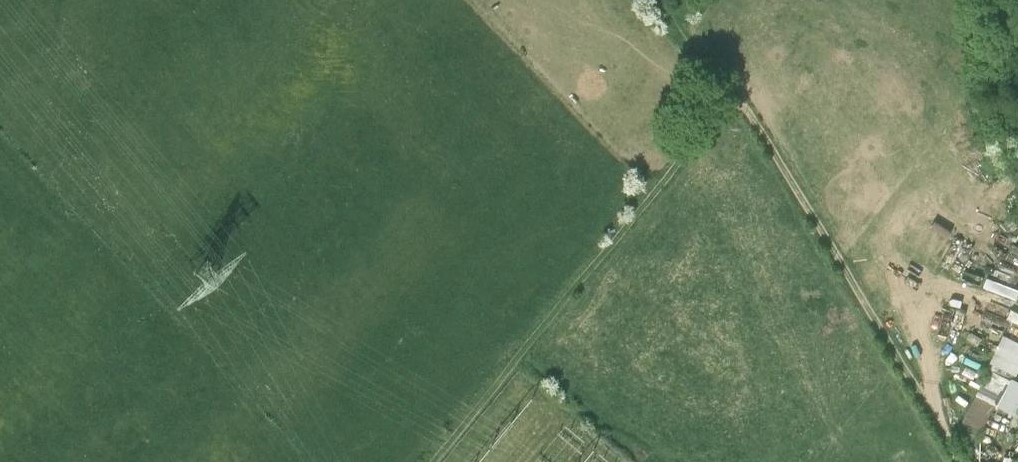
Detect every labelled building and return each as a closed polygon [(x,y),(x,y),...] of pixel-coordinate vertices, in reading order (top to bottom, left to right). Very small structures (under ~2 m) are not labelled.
[(1017,363),(1017,339),(999,331),(985,366),(1012,377),(1017,363)] [(983,367),(956,436),(975,443),(992,400),(1006,405),(1016,380),(983,367)]
